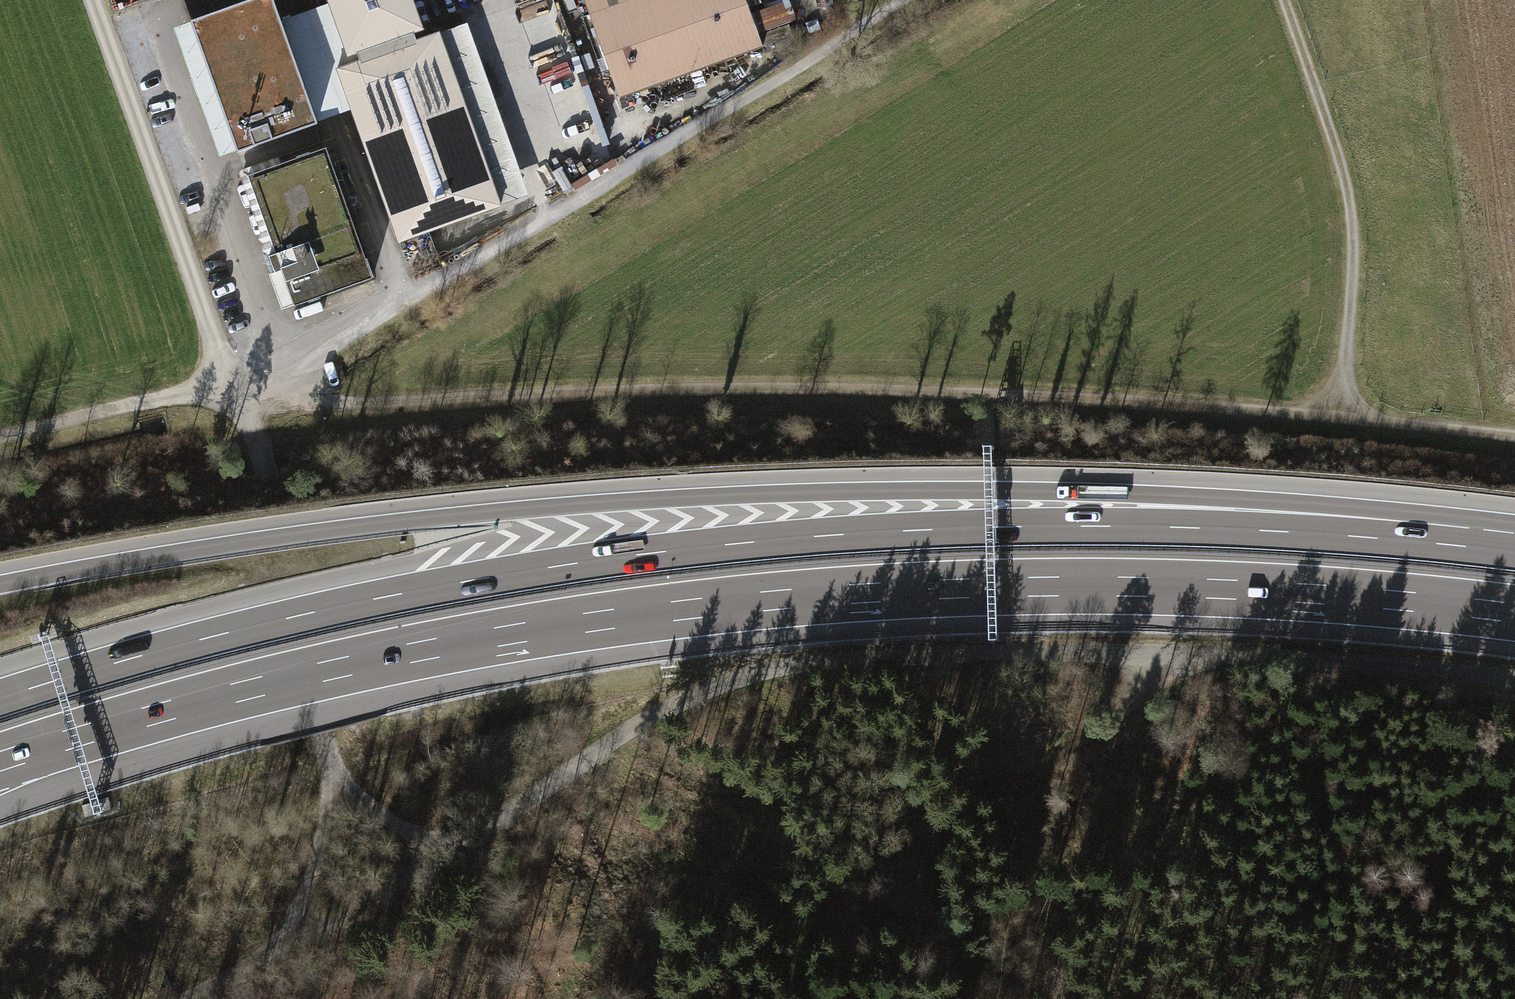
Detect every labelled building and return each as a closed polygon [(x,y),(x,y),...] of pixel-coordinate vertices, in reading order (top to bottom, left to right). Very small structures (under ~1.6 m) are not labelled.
[(173,28),(219,157),(236,151),(237,152),(317,124),(316,121),(280,21),(272,0),(252,0),(173,28)] [(398,242),(500,206),(439,33),(413,42),(409,30),(417,28),(407,0),(332,0),(333,2),(350,51),(359,48),(363,60),(337,69),(351,109),(398,242)] [(590,15),(632,0),(584,0),(590,15)] [(590,15),(619,98),(762,47),(757,34),(796,20),(789,0),(750,14),(745,0),(632,0),(590,15)] [(333,2),(280,21),(316,121),(351,109),(337,69),(363,60),(359,48),(350,51),(333,2)] [(466,23),(439,33),(500,206),(528,196),(466,23)] [(279,156),(238,170),(269,256),(274,273),(269,274),(281,309),(373,277),(366,258),(365,259),(326,148),(309,154),(309,152),(296,157),(297,158),(282,163),(279,156)]
